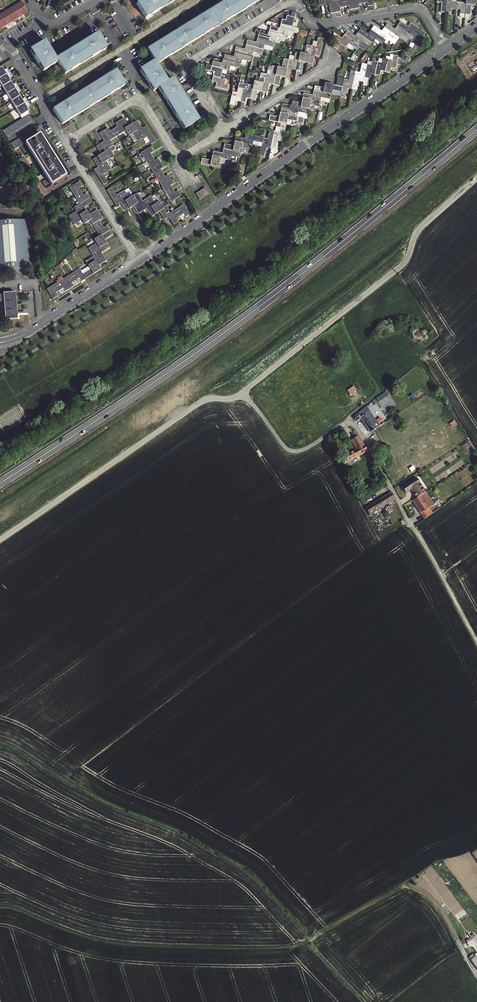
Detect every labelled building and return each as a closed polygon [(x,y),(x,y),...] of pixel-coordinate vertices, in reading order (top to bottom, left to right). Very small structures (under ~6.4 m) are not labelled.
[(47,6),(52,8),(55,0),(50,0),(47,6)] [(136,3),(145,18),(173,0),(140,0),(136,3)] [(181,94),(179,90),(173,79),(168,82),(162,72),(157,64),(167,58),(171,56),(188,45),(191,43),(209,32),(213,30),(229,19),(233,17),(250,7),(254,4),(261,0),(227,0),(147,49),(154,61),(140,70),(153,91),(158,88),(165,98),(167,102),(178,120),(180,123),(184,130),(198,121),(196,117),(194,114),(181,94)] [(319,7),(327,6),(329,15),(339,13),(339,10),(347,8),(348,12),(358,10),(357,6),(352,0),(347,0),(332,3),(331,0),(317,0),(319,7)] [(357,6),(366,4),(366,8),(372,7),(370,0),(352,0),(357,6)] [(448,3),(448,0),(438,0),(438,4),(442,4),(442,14),(447,14),(448,3)] [(447,14),(452,15),(452,11),(457,11),(457,4),(458,0),(453,0),(452,3),(448,3),(447,14)] [(467,5),(466,16),(471,16),(472,7),(476,7),(476,1),(476,0),(467,0),(467,5)] [(15,6),(21,16),(27,12),(21,2),(15,6)] [(467,5),(457,4),(457,11),(461,12),(461,15),(466,16),(467,5)] [(21,16),(15,6),(8,10),(14,20),(21,16)] [(14,20),(8,10),(2,14),(8,24),(14,20)] [(280,26),(291,29),(293,19),(286,17),(285,21),(281,20),(280,26)] [(398,27),(412,38),(415,34),(423,39),(426,35),(411,25),(409,28),(401,23),(398,27)] [(412,38),(398,27),(395,31),(388,25),(385,30),(399,40),(401,37),(409,42),(412,38)] [(298,30),(291,29),(280,26),(279,29),(270,27),(269,32),(286,37),(287,33),(296,35),(298,30)] [(399,40),(385,30),(382,33),(374,27),(371,31),(386,42),(388,39),(396,44),(399,40)] [(383,46),(386,42),(371,31),(369,35),(361,29),(358,34),(372,44),(374,41),(383,46)] [(286,37),(269,32),(267,36),(258,34),(257,39),(274,44),(275,40),(285,42),(286,37)] [(369,49),(372,44),(358,34),(355,37),(348,32),(345,36),(359,46),(361,43),(369,49)] [(44,41),(29,50),(43,72),(57,63),(64,74),(107,49),(97,34),(55,59),(44,41)] [(356,51),(359,46),(345,36),(342,40),(334,34),(331,38),(337,42),(340,45),(343,46),(346,49),(349,45),(356,51)] [(273,49),(274,44),(257,39),(256,43),(247,41),(246,46),(263,50),(264,46),(273,49)] [(315,48),(311,47),(307,64),(312,65),(314,56),(319,57),(323,40),(318,39),(315,48)] [(262,55),(263,50),(246,46),(244,51),(235,48),(234,53),(252,58),(253,53),(262,55)] [(307,64),(311,47),(306,46),(304,55),(299,54),(295,71),(300,73),(303,63),(307,64)] [(250,63),(252,58),(234,53),(233,57),(224,55),(222,60),(240,65),(241,61),(250,63)] [(291,70),(295,71),(299,54),(294,53),(293,58),(289,57),(288,61),(284,79),(289,80),(291,70)] [(388,60),(385,73),(389,74),(390,69),(396,70),(397,65),(401,66),(402,60),(398,59),(398,57),(393,56),(392,61),(388,60)] [(382,64),(378,63),(375,76),(379,77),(380,72),(385,73),(388,60),(383,59),(382,64)] [(240,65),(222,60),(221,65),(212,62),(211,67),(222,70),(229,71),(230,68),(239,70),(240,65)] [(279,78),(284,79),(288,61),(283,60),(281,70),(276,68),(272,86),(270,96),(276,93),(277,87),(279,78)] [(367,66),(364,79),(369,80),(370,75),(375,76),(378,63),(373,62),(372,67),(367,66)] [(360,74),(356,73),(352,90),(357,91),(359,82),(363,83),(364,79),(367,66),(362,65),(360,74)] [(0,68),(0,78),(6,74),(9,72),(7,69),(4,71),(1,67),(0,68)] [(220,79),(222,70),(211,67),(210,72),(213,73),(212,77),(220,79)] [(268,85),(272,86),(276,68),(271,67),(269,77),(265,76),(261,93),(266,94),(268,85)] [(116,71),(53,110),(62,124),(125,85),(116,71)] [(0,78),(0,84),(2,86),(10,81),(9,78),(12,76),(9,72),(6,74),(0,78)] [(349,81),(338,79),(337,84),(336,87),(342,89),(341,94),(340,98),(346,99),(348,89),(352,90),(356,73),(351,72),(349,81)] [(257,92),(261,93),(265,76),(260,74),(257,88),(253,87),(250,99),(255,101),(257,92)] [(224,84),(225,80),(220,79),(212,77),(211,82),(216,83),(215,87),(228,91),(229,85),(224,84)] [(10,81),(2,86),(6,94),(15,88),(18,86),(16,83),(13,85),(10,81)] [(315,87),(314,92),(331,96),(332,92),(341,94),(342,89),(336,87),(325,85),(324,89),(315,87)] [(15,88),(6,94),(11,101),(20,95),(18,93),(21,91),(18,86),(15,88)] [(247,91),(243,90),(240,102),(245,104),(246,98),(250,99),(253,87),(248,86),(247,91)] [(240,102),(243,90),(238,88),(236,93),(232,92),(231,97),(229,105),(234,106),(235,101),(240,102)] [(303,94),(302,99),(320,103),(321,99),(330,101),(331,96),(314,92),(313,96),(303,94)] [(20,95),(11,101),(16,108),(24,103),(28,101),(25,98),(22,100),(21,98),(20,95)] [(320,103),(302,99),(302,104),(293,102),(292,107),(309,110),(310,106),(319,108),(320,103)] [(24,103),(16,108),(21,117),(29,111),(27,107),(30,105),(28,101),(24,103)] [(309,110),(292,107),(291,111),(281,109),(280,114),(298,118),(299,114),(308,116),(309,110)] [(298,118),(280,114),(279,118),(270,116),(269,122),(281,124),(286,125),(287,121),(297,123),(298,118)] [(94,170),(103,185),(107,183),(103,175),(111,170),(106,161),(114,157),(109,148),(113,146),(110,141),(126,131),(129,136),(133,134),(138,142),(146,137),(151,145),(155,142),(146,127),(142,130),(137,122),(129,126),(124,119),(115,124),(117,128),(110,132),(108,129),(99,134),(104,142),(96,147),(101,155),(93,160),(98,168),(94,170)] [(279,133),(274,132),(271,149),(276,150),(278,141),(283,142),(286,125),(281,124),(279,133)] [(271,149),(274,132),(270,131),(268,140),(263,139),(262,144),(259,156),(265,157),(267,148),(271,149)] [(66,176),(40,134),(25,143),(51,185),(66,176)] [(262,144),(263,139),(246,135),(245,139),(236,137),(234,142),(252,146),(253,142),(262,144)] [(252,146),(234,142),(233,146),(225,145),(224,150),(241,153),(242,149),(251,151),(252,146)] [(171,203),(181,197),(178,192),(175,194),(170,186),(173,185),(168,176),(165,177),(160,170),(163,168),(158,160),(155,161),(150,154),(153,152),(150,147),(141,153),(171,203)] [(214,152),(213,157),(230,161),(235,162),(236,158),(240,159),(241,153),(224,150),(223,154),(214,152)] [(230,161),(213,157),(212,161),(203,159),(202,164),(219,167),(219,164),(229,166),(230,161)] [(91,254),(106,245),(103,240),(111,235),(106,226),(102,228),(98,221),(101,219),(96,210),(88,215),(83,207),(91,202),(86,194),(82,196),(78,188),(81,186),(79,182),(69,188),(79,204),(73,207),(75,211),(67,216),(73,225),(81,220),(83,224),(89,220),(99,237),(93,240),(95,244),(88,249),(91,254)] [(159,213),(163,210),(159,203),(155,205),(151,197),(142,202),(137,194),(129,198),(124,191),(116,196),(111,188),(106,191),(116,206),(120,203),(125,211),(133,206),(138,214),(146,209),(151,218),(159,213)] [(185,219),(190,216),(184,206),(167,216),(163,210),(159,213),(164,220),(168,218),(173,226),(178,223),(176,220),(183,215),(185,219)] [(0,219),(0,273),(9,275),(27,269),(26,258),(29,258),(28,253),(26,253),(25,237),(28,237),(27,231),(25,231),(24,221),(6,217),(0,219)] [(64,292),(72,287),(70,283),(78,279),(80,282),(99,270),(97,266),(105,261),(100,253),(108,248),(106,245),(91,254),(92,257),(85,262),(89,269),(82,274),(79,269),(46,290),(53,300),(57,297),(54,293),(62,289),(64,292)] [(16,293),(2,294),(4,320),(16,320),(16,314),(17,314),(17,311),(16,311),(15,306),(16,306),(16,302),(15,302),(15,297),(16,297),(16,293)] [(416,329),(415,329),(414,330),(412,332),(411,333),(411,334),(411,336),(413,339),(413,340),(415,340),(416,340),(422,341),(423,341),(423,340),(420,332),(420,331),(420,330),(419,329),(418,329),(418,328),(417,328),(416,329)] [(354,385),(347,390),(350,394),(357,389),(354,385)] [(367,405),(354,417),(357,421),(361,418),(371,432),(380,425),(386,422),(383,418),(378,422),(369,409),(370,409),(367,405)] [(344,464),(367,451),(361,440),(358,436),(351,440),(357,450),(340,459),(344,464)] [(425,492),(426,492),(416,478),(402,488),(405,494),(411,490),(416,498),(420,496),(423,493),(425,492)] [(416,498),(413,500),(421,513),(425,518),(433,513),(431,510),(430,511),(428,508),(434,505),(426,492),(425,492),(423,493),(420,496),(416,498)] [(378,501),(382,508),(393,501),(394,503),(397,501),(392,493),(378,501)] [(366,508),(370,515),(381,508),(382,508),(378,501),(366,508)] [(370,515),(371,518),(382,511),(381,508),(370,515)] [(471,940),(470,939),(465,942),(469,947),(472,947),(476,953),(474,955),(475,956),(471,960),(476,969),(476,957),(476,956),(476,955),(476,947),(474,944),(471,940)]
